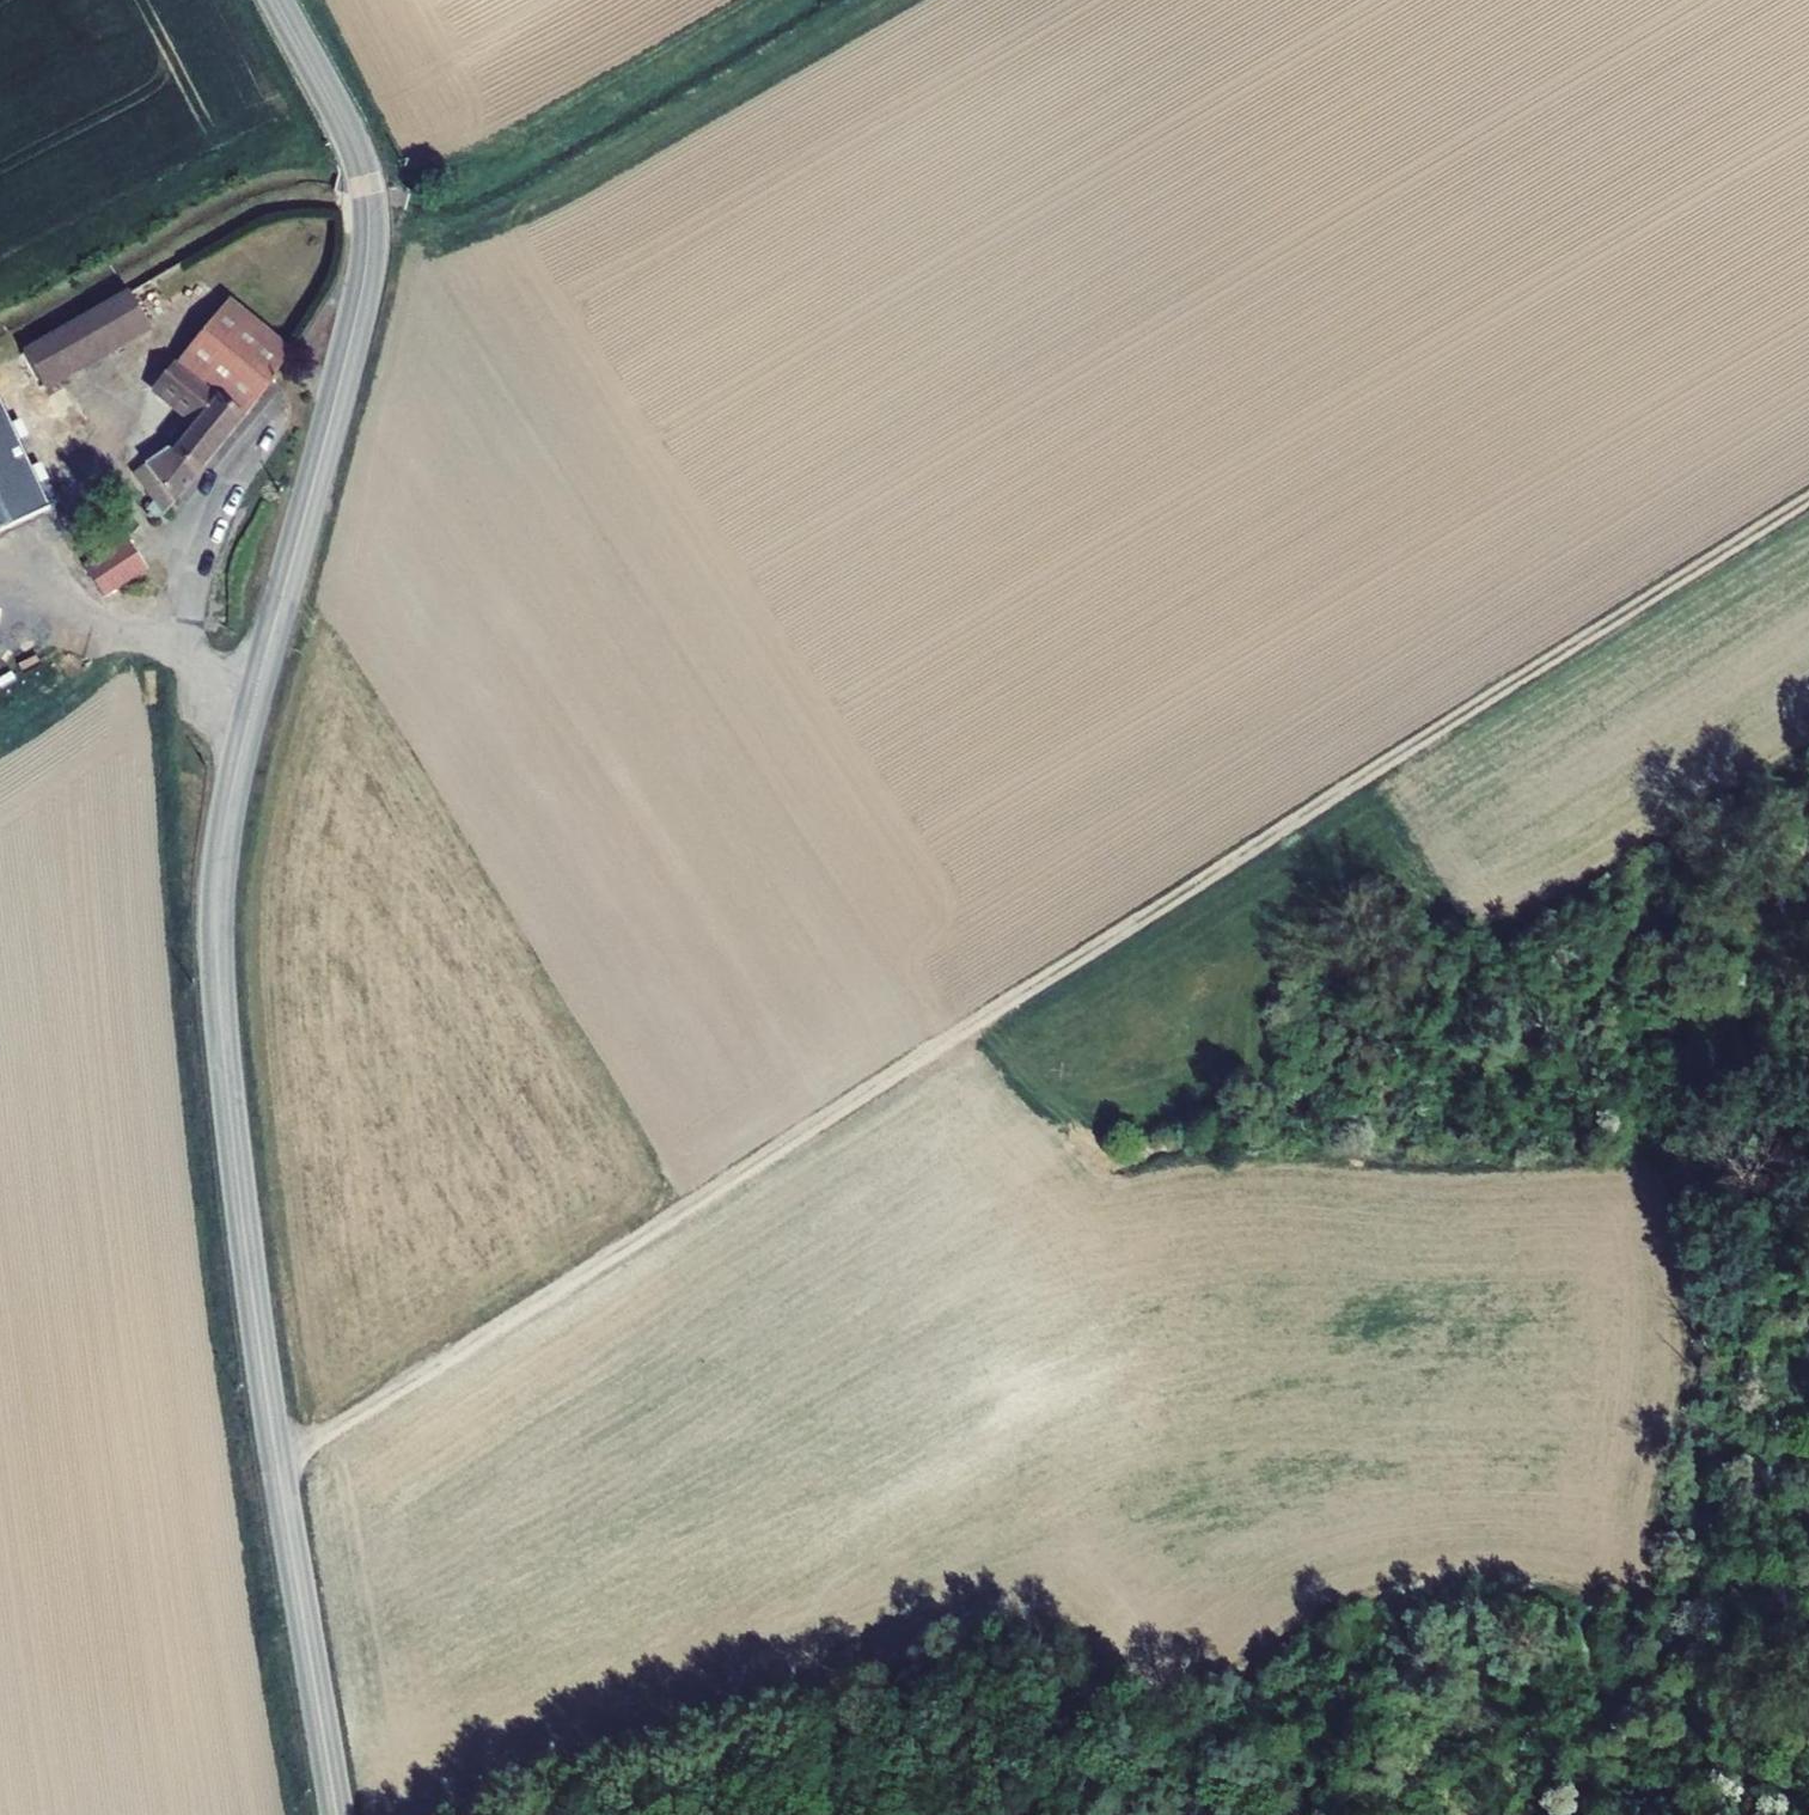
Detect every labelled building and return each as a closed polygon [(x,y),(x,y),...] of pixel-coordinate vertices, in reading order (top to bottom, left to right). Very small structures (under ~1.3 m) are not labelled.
[(176,310),(158,278),(0,367),(20,399),(176,310)] [(294,349),(231,300),(190,353),(256,408),(294,349)] [(256,408),(190,353),(161,391),(189,419),(179,446),(141,476),(161,504),(153,513),(161,523),(256,408)] [(0,367),(0,411),(20,399),(0,367)] [(0,429),(0,491),(3,496),(29,482),(0,429)] [(151,566),(131,540),(89,566),(109,596),(151,566)]
